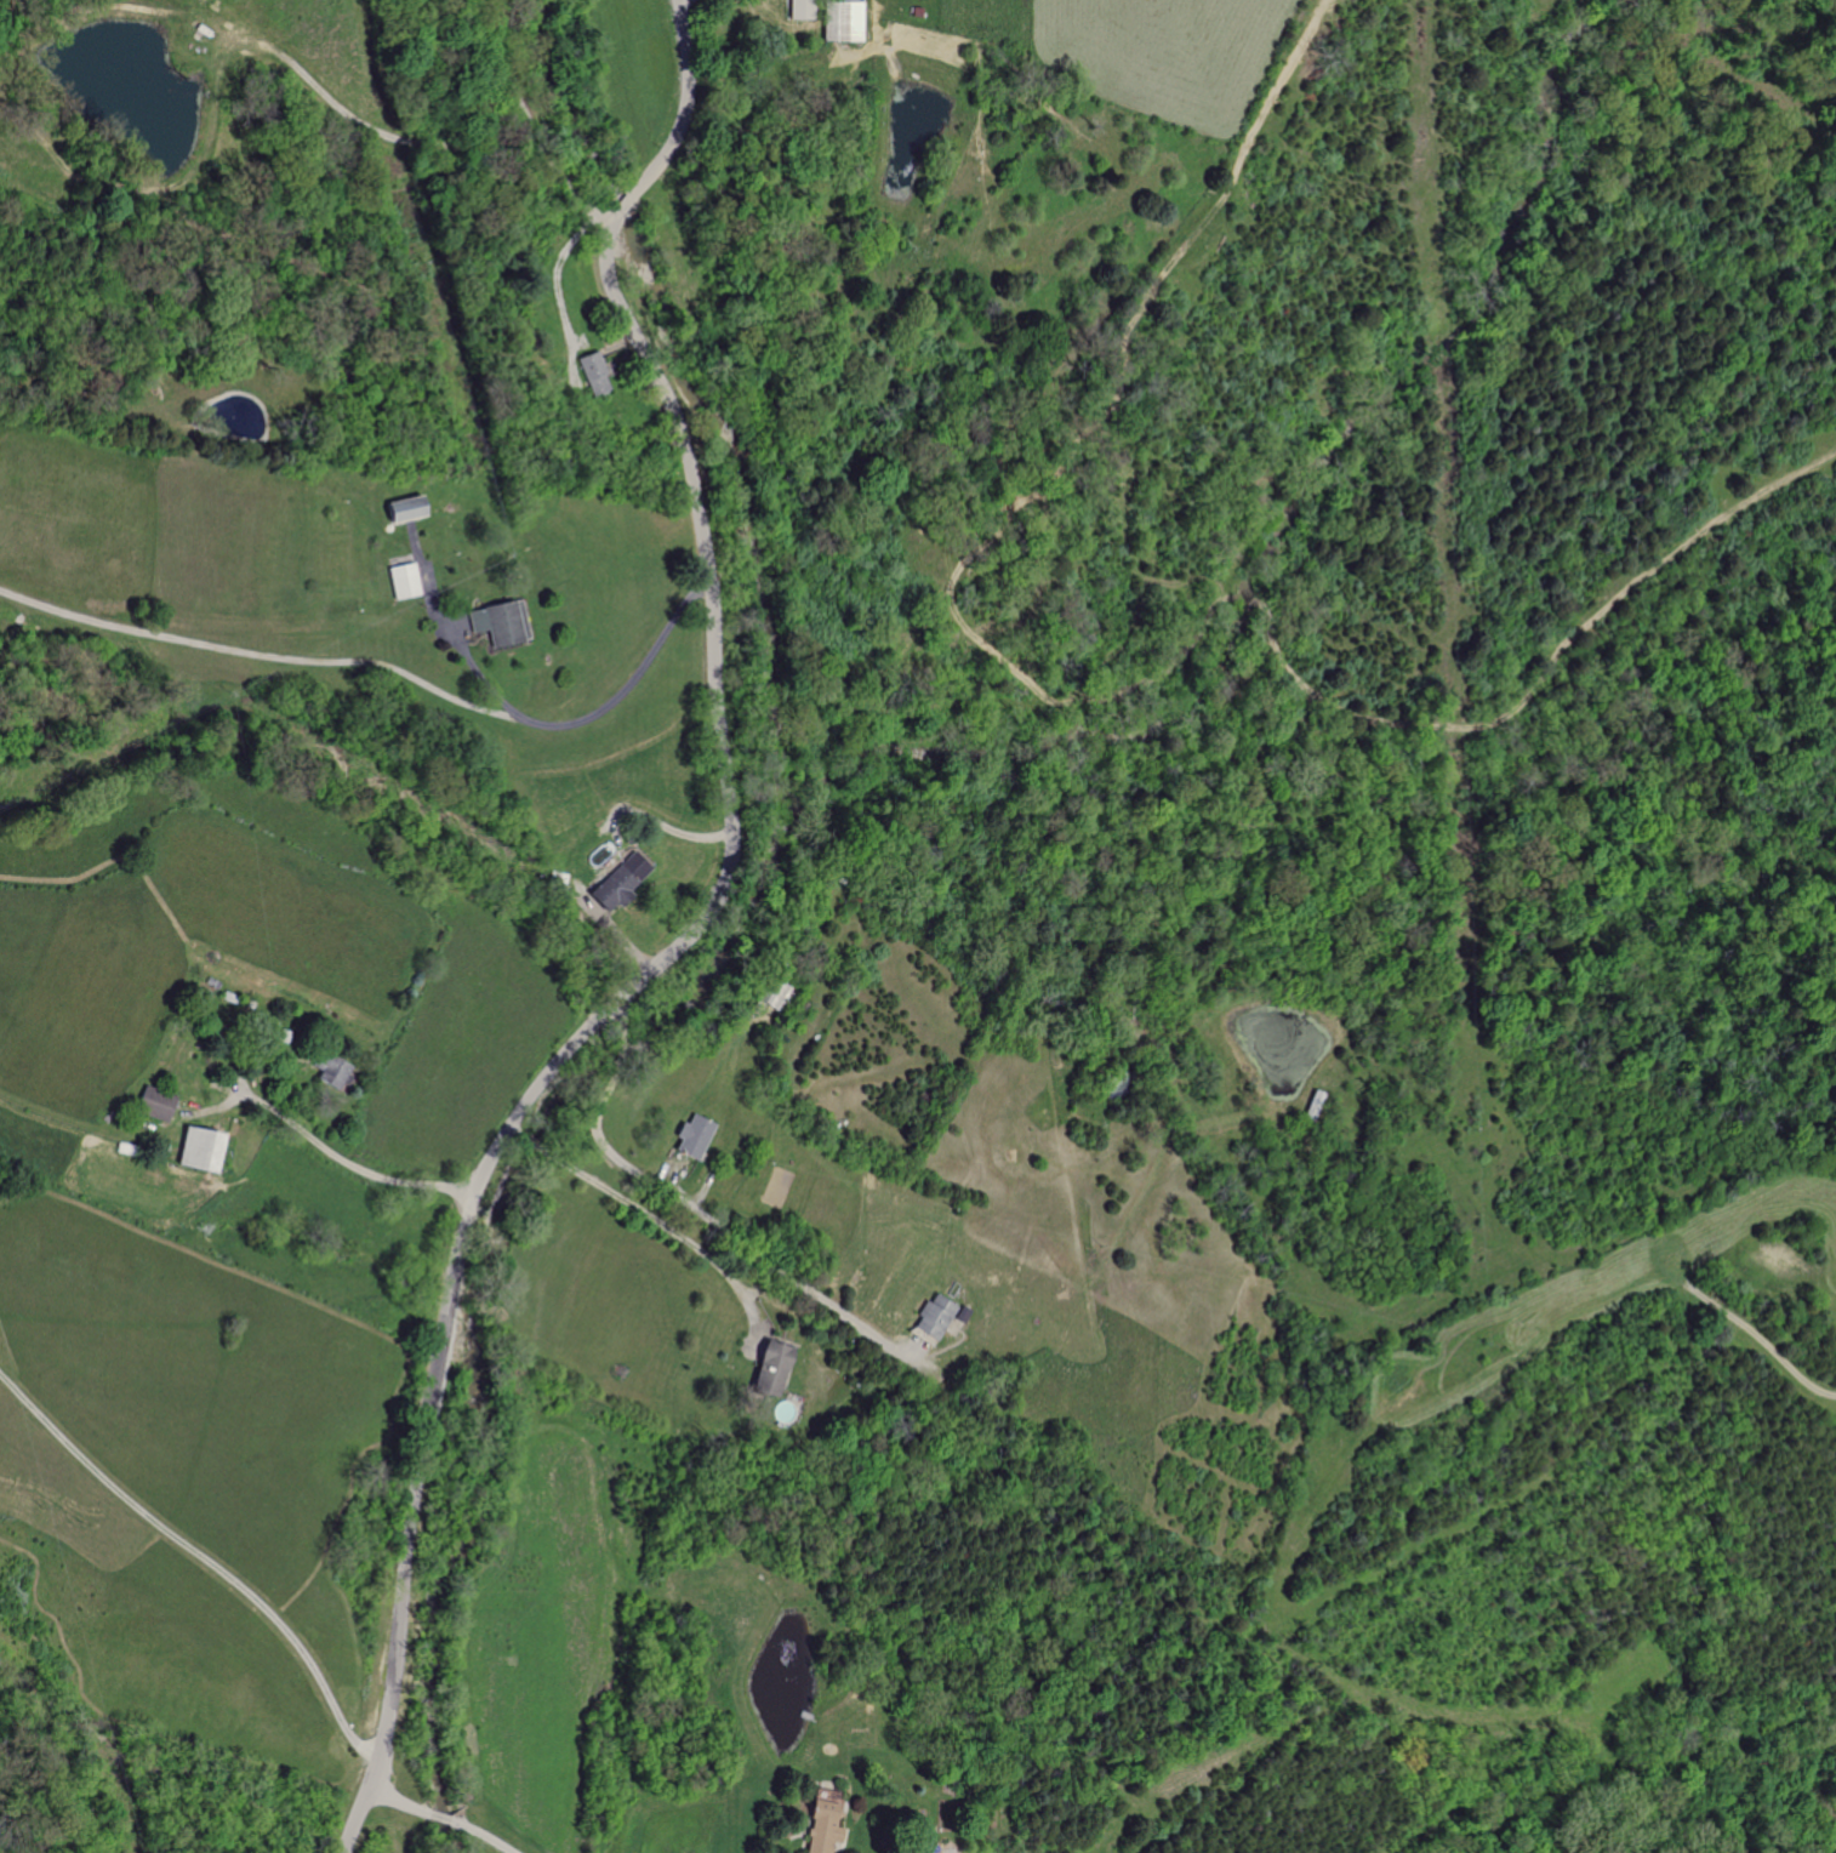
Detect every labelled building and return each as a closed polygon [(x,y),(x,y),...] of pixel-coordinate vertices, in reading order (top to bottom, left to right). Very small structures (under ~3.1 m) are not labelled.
[(808,0),(791,0),(790,19),(807,20),(808,0)] [(597,363),(593,351),(575,356),(586,395),(607,389),(599,362),(597,363)] [(418,517),(415,495),(376,502),(380,524),(418,517)] [(383,568),(391,599),(416,594),(409,562),(383,568)] [(525,640),(517,599),(464,610),(469,633),(483,631),(486,648),(525,640)] [(583,895),(601,914),(647,870),(629,852),(583,895)] [(316,1069),(311,1082),(335,1091),(344,1064),(313,1053),(308,1067),(316,1069)] [(166,1123),(177,1100),(142,1084),(132,1108),(166,1123)] [(671,1151),(696,1162),(713,1125),(689,1114),(684,1125),(677,1122),(671,1136),(676,1139),(671,1151)] [(205,1174),(214,1135),(180,1127),(171,1166),(205,1174)] [(908,1330),(934,1343),(954,1306),(928,1292),(908,1330)] [(779,1398),(789,1347),(759,1341),(749,1393),(779,1398)] [(830,1842),(835,1843),(844,1804),(812,1797),(799,1852),(827,1852),(830,1842)]
